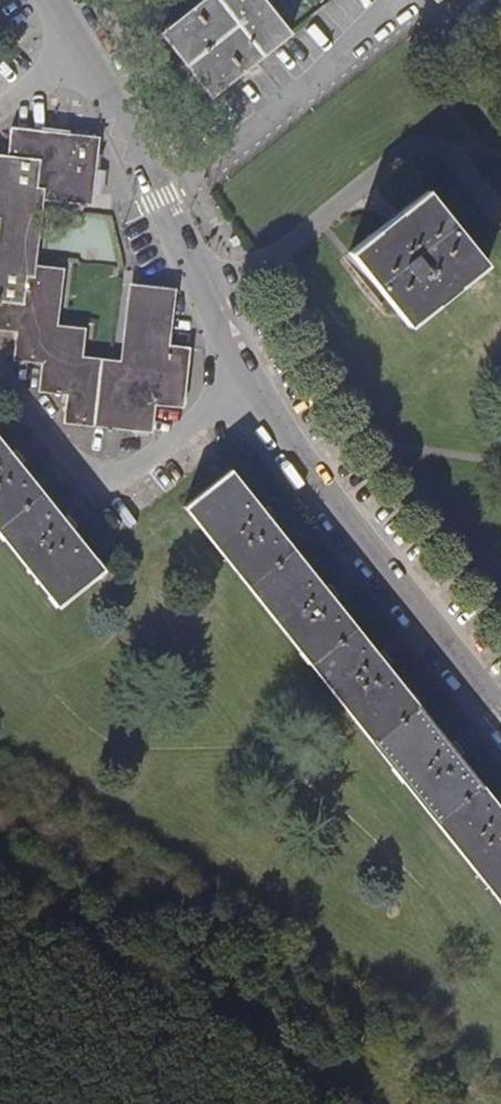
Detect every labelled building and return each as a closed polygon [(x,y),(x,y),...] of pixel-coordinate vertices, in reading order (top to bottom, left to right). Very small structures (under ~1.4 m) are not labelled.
[(291,33),(264,0),(204,0),(162,32),(213,96),(291,33)] [(94,138),(13,130),(9,156),(0,155),(0,330),(17,332),(14,360),(43,363),(40,391),(68,395),(65,423),(154,433),(157,405),(185,408),(192,348),(159,344),(164,289),(134,285),(123,370),(68,364),(70,334),(42,330),(48,273),(22,271),(32,188),(88,193),(94,138)] [(410,327),(488,266),(428,191),(350,252),(410,327)] [(59,607),(105,570),(29,475),(0,439),(0,532),(59,607)] [(231,470),(187,507),(302,651),(500,901),(500,807),(231,470)]
